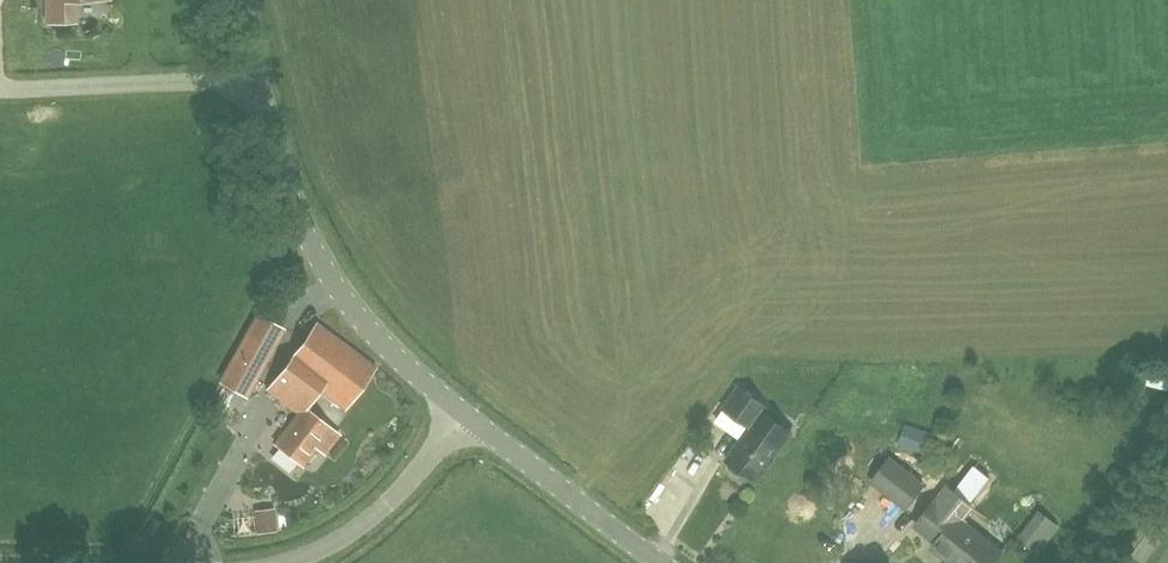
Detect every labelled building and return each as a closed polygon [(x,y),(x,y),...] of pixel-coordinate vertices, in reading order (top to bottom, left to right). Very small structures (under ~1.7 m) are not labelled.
[(47,22),(74,21),(73,0),(46,0),(47,22)] [(282,329),(258,315),(220,383),(244,396),(282,329)] [(325,455),(339,434),(305,408),(319,390),(343,409),(374,366),(316,322),(266,390),(297,414),(274,444),(302,466),(315,448),(325,455)] [(748,427),(724,461),(728,464),(726,466),(727,470),(735,475),(738,475),(740,472),(754,482),(791,431),(762,410),(765,405),(739,387),(724,410),(748,427)] [(901,420),(893,441),(922,453),(930,431),(901,420)] [(906,508),(923,485),(889,459),(871,481),(906,508)] [(1000,551),(934,500),(915,525),(936,541),(932,547),(953,562),(991,562),(1000,551)] [(250,530),(274,529),(272,506),(249,507),(250,530)] [(1013,534),(1030,547),(1051,521),(1034,507),(1013,534)]
